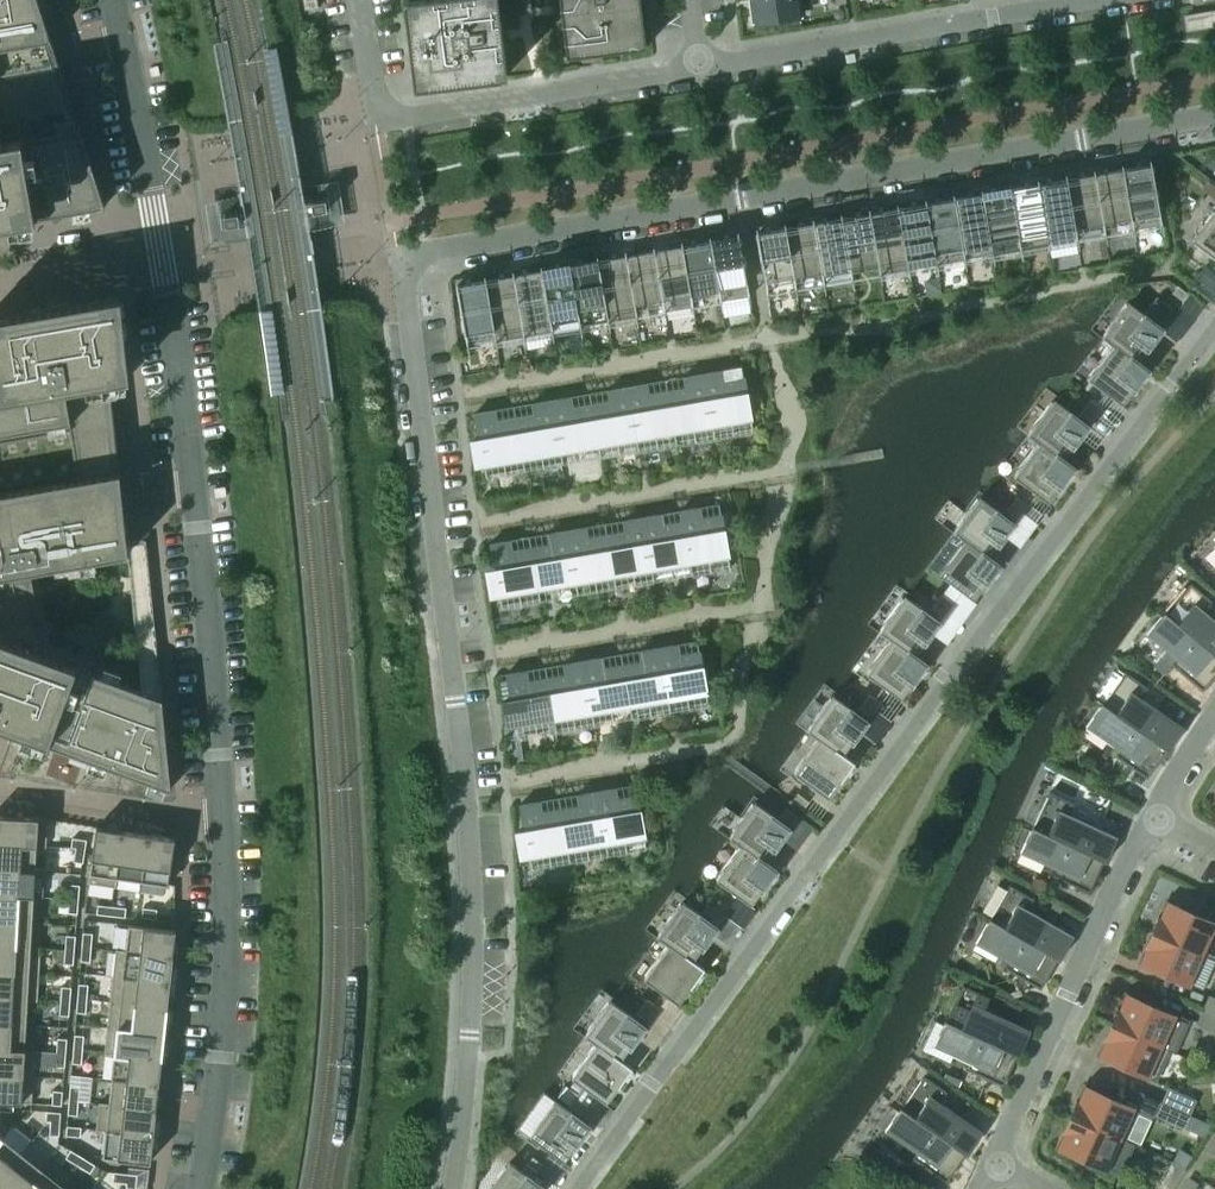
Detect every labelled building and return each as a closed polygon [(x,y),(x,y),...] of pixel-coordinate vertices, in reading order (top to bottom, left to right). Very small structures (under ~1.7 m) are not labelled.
[(104,206),(38,0),(0,0),(0,224),(104,206)] [(317,0),(302,0),(304,10),(318,8),(317,0)] [(502,48),(496,0),(402,0),(413,87),(505,76),(502,48)] [(640,9),(639,0),(558,0),(559,10),(565,57),(645,47),(640,9)] [(798,0),(750,0),(753,21),(800,15),(798,0)] [(1214,24),(1212,11),(1199,13),(1201,26),(1214,24)] [(1162,224),(1150,158),(1140,160),(1141,166),(1122,169),(1132,229),(1162,224)] [(1132,229),(1122,169),(1102,172),(1101,166),(1093,168),(1102,223),(1129,218),(1131,229),(1132,229)] [(1102,223),(1093,168),(1084,169),(1085,175),(1066,179),(1076,239),(1077,239),(1075,228),(1102,223)] [(1076,239),(1066,179),(1046,182),(1045,176),(1036,178),(1048,244),(1076,239)] [(1048,244),(1036,178),(1028,179),(1029,185),(1009,189),(1020,249),(1048,244)] [(1020,249),(1009,189),(990,192),(989,186),(980,188),(992,254),(1020,249)] [(992,254),(980,188),(972,189),(973,195),(953,198),(963,259),(992,254)] [(963,259),(953,198),(934,202),(933,196),(924,197),(935,263),(963,259)] [(935,263),(924,197),(915,199),(916,205),(897,208),(907,268),(935,263)] [(907,268),(897,208),(877,212),(876,206),(868,207),(879,273),(907,268)] [(879,273),(868,207),(859,209),(860,215),(841,218),(849,267),(876,263),(878,273),(879,273)] [(1191,241),(1214,259),(1214,210),(1191,241)] [(849,267),(841,218),(821,221),(820,215),(811,217),(821,272),(849,267)] [(821,272),(811,217),(803,218),(804,224),(784,228),(793,277),(821,272)] [(793,277),(784,228),(765,231),(764,225),(754,227),(764,282),(793,277)] [(749,296),(738,230),(728,231),(729,237),(709,241),(720,301),(749,296)] [(720,301),(709,241),(690,244),(689,238),(680,240),(690,295),(717,290),(718,301),(720,301)] [(690,295),(680,240),(672,241),(673,247),(653,251),(661,300),(690,295)] [(661,300),(653,251),(634,254),(633,248),(624,250),(635,316),(637,315),(635,305),(661,300)] [(635,316),(624,250),(615,251),(616,257),(597,260),(607,321),(635,316)] [(607,321),(597,260),(577,264),(576,258),(567,259),(579,325),(607,321)] [(579,325),(567,259),(559,261),(560,267),(540,270),(551,330),(552,330),(550,319),(576,315),(578,326),(579,325)] [(551,330),(540,270),(521,274),(520,268),(511,269),(523,335),(551,330)] [(523,335),(511,269),(503,271),(504,277),(484,280),(495,340),(523,335)] [(495,340),(484,280),(465,283),(464,277),(454,279),(466,345),(495,340)] [(1188,294),(1177,285),(1171,293),(1183,301),(1188,294)] [(12,733),(12,730),(170,788),(160,697),(144,540),(125,542),(109,381),(128,378),(119,296),(82,302),(81,300),(49,305),(50,308),(0,316),(0,728),(12,733)] [(1137,361),(1162,328),(1128,302),(1102,337),(1113,346),(1114,345),(1136,362),(1137,361)] [(1148,369),(1137,361),(1136,362),(1114,345),(1113,346),(1088,379),(1122,405),(1148,369)] [(752,428),(744,379),(724,382),(722,370),(702,374),(713,435),(752,428)] [(713,435),(702,374),(684,377),(686,389),(667,392),(675,441),(713,435)] [(675,441),(667,392),(648,396),(646,384),(627,387),(637,448),(675,441)] [(637,448),(627,387),(608,390),(610,402),(591,406),(597,444),(634,437),(636,448),(637,448)] [(597,444),(591,406),(572,409),(570,397),(551,400),(561,461),(563,461),(561,450),(597,444)] [(1102,408),(1091,399),(1085,406),(1097,415),(1102,408)] [(561,461),(551,400),(532,403),(534,415),(515,419),(523,468),(561,461)] [(1063,459),(1088,426),(1054,400),(1027,435),(1039,444),(1039,442),(1062,460),(1063,459)] [(1097,415),(1085,406),(1080,413),(1091,422),(1097,415)] [(523,468),(515,419),(496,422),(494,410),(474,414),(476,426),(478,440),(470,442),(474,465),(482,464),(484,475),(523,468)] [(1074,467),(1063,459),(1062,460),(1039,442),(1039,444),(1013,477),(1047,503),(1074,467)] [(1022,512),(1027,506),(1016,497),(1011,504),(1022,512)] [(989,556),(1014,524),(980,498),(953,533),(964,541),(965,540),(988,558),(989,556)] [(1022,512),(1011,504),(1005,511),(1017,520),(1022,512)] [(730,565),(721,516),(701,519),(699,507),(680,511),(691,572),(730,565)] [(691,572),(680,511),(679,511),(681,521),(663,525),(661,514),(642,517),(653,578),(654,578),(652,567),(687,561),(689,572),(691,572)] [(653,578),(642,517),(623,521),(625,533),(606,536),(615,585),(653,578)] [(615,585),(606,536),(587,539),(585,527),(566,530),(575,581),(611,575),(613,585),(615,585)] [(575,581),(566,530),(547,534),(549,546),(530,549),(539,598),(540,598),(538,587),(575,581)] [(539,598),(530,549),(511,552),(509,540),(490,544),(492,556),(491,556),(494,571),(485,572),(490,596),(498,594),(500,605),(539,598)] [(973,600),(1000,565),(989,556),(988,558),(965,540),(964,541),(939,574),(973,600)] [(1203,610),(1211,600),(1190,582),(1164,613),(1214,656),(1214,620),(1203,610)] [(953,603),(941,595),(936,602),(948,611),(953,603)] [(915,655),(939,622),(905,597),(879,632),(890,641),(891,639),(914,656),(915,655)] [(948,611),(936,602),(931,609),(942,618),(948,611)] [(1164,613),(1147,634),(1176,658),(1171,664),(1202,691),(1214,676),(1214,656),(1164,613)] [(900,699),(926,664),(915,655),(914,656),(891,639),(890,641),(866,674),(900,699)] [(708,702),(699,653),(679,656),(677,644),(658,648),(669,709),(708,702)] [(669,709),(658,648),(639,651),(641,663),(622,666),(631,715),(669,709)] [(631,715),(622,666),(603,669),(601,657),(582,661),(593,722),(613,718),(611,707),(628,705),(630,715),(631,715)] [(593,722),(582,661),(563,664),(565,676),(546,679),(555,728),(593,722)] [(555,728),(546,679),(527,683),(525,671),(506,674),(508,686),(507,686),(510,701),(502,702),(506,726),(514,724),(516,735),(555,728)] [(1182,727),(1140,698),(1148,687),(1125,671),(1102,704),(1167,749),(1182,727)] [(875,710),(880,703),(869,694),(864,701),(875,710)] [(843,754),(867,721),(832,696),(806,731),(818,740),(819,739),(842,755),(843,754)] [(875,710),(864,701),(858,709),(870,717),(875,710)] [(1167,749),(1102,704),(1086,726),(1118,748),(1113,755),(1146,778),(1167,749)] [(828,799),(854,763),(843,754),(842,755),(819,739),(818,740),(794,773),(828,799)] [(644,835),(637,797),(617,800),(615,788),(596,791),(607,852),(627,849),(625,838),(644,835)] [(607,852),(596,791),(577,795),(579,807),(560,810),(569,859),(607,852)] [(1115,836),(1069,815),(1075,803),(1049,791),(1032,827),(1104,861),(1115,836)] [(808,802),(797,793),(791,801),(803,809),(808,802)] [(569,859),(560,810),(541,813),(539,801),(519,805),(521,817),(523,832),(515,833),(519,857),(528,855),(529,866),(569,859)] [(765,861),(789,828),(755,803),(729,838),(740,847),(741,845),(764,862),(765,861)] [(792,824),(797,817),(786,808),(780,816),(792,824)] [(0,816),(0,843),(36,845),(36,846),(46,847),(47,819),(0,816)] [(116,877),(122,831),(96,827),(88,883),(115,887),(117,877),(116,877)] [(1104,861),(1032,827),(1021,852),(1056,868),(1052,875),(1089,893),(1104,861)] [(141,881),(148,834),(122,831),(116,877),(117,877),(141,881)] [(148,834),(141,881),(167,885),(174,838),(148,834)] [(86,840),(72,838),(70,847),(75,848),(84,849),(86,840)] [(0,843),(0,869),(34,871),(36,846),(36,845),(0,843)] [(776,870),(765,861),(764,862),(741,845),(740,847),(716,880),(750,905),(776,870)] [(84,849),(75,848),(73,861),(82,863),(84,849)] [(0,869),(0,895),(33,896),(34,871),(0,869)] [(78,899),(79,885),(70,884),(69,898),(78,899)] [(1072,935),(1027,909),(1034,898),(1009,884),(990,919),(1058,959),(1072,935)] [(0,895),(0,920),(31,922),(33,896),(0,895)] [(78,899),(69,898),(67,913),(77,913),(78,899)] [(730,909),(719,900),(714,907),(725,916),(730,909)] [(1164,901),(1151,931),(1214,960),(1214,924),(1164,901)] [(693,961),(717,927),(682,902),(656,937),(668,946),(669,945),(692,961),(693,961)] [(111,906),(97,905),(96,914),(110,916),(111,906)] [(111,906),(110,916),(125,917),(126,908),(111,906)] [(725,916),(714,907),(708,915),(720,923),(725,916)] [(157,909),(142,908),(141,917),(156,919),(157,909)] [(1058,959),(990,919),(976,942),(1009,961),(1005,968),(1040,989),(1058,959)] [(0,920),(0,946),(30,948),(30,947),(31,922),(0,920)] [(172,956),(175,930),(128,925),(125,950),(125,951),(172,956)] [(1202,955),(1214,961),(1214,960),(1151,931),(1137,961),(1189,983),(1202,955)] [(91,947),(92,933),(82,932),(81,947),(91,947)] [(74,950),(75,936),(66,935),(64,949),(74,950)] [(678,1005),(704,969),(693,961),(692,961),(669,945),(668,946),(643,979),(678,1005)] [(0,946),(0,972),(38,974),(40,947),(30,947),(30,948),(0,946)] [(91,947),(81,947),(80,961),(90,962),(91,947)] [(74,950),(64,949),(63,964),(73,964),(74,950)] [(125,951),(125,950),(115,949),(112,976),(169,982),(172,956),(125,951)] [(0,972),(0,998),(27,999),(27,1000),(37,1001),(38,974),(0,972)] [(169,982),(112,976),(109,1001),(166,1007),(169,982)] [(86,999),(88,985),(78,984),(77,998),(86,999)] [(1029,1029),(982,1008),(988,996),(962,984),(946,1021),(1017,1054),(1029,1029)] [(70,1001),(71,987),(61,986),(60,1001),(70,1001)] [(1187,1022),(1123,994),(1110,1023),(1174,1052),(1187,1022)] [(1209,996),(1203,1010),(1214,1015),(1214,999),(1209,996)] [(0,998),(0,1023),(26,1025),(27,1000),(27,999),(0,998)] [(86,999),(77,998),(76,1012),(85,1013),(86,999)] [(658,1008),(646,999),(641,1006),(653,1015),(658,1008)] [(70,1001),(60,1001),(59,1015),(68,1016),(70,1001)] [(166,1007),(109,1001),(107,1027),(164,1033),(166,1007)] [(620,1061),(620,1060),(645,1026),(610,1001),(584,1037),(596,1045),(597,1044),(620,1061)] [(653,1015),(641,1006),(636,1014),(648,1022),(653,1015)] [(1203,1010),(1197,1023),(1214,1031),(1214,1015),(1203,1010)] [(1017,1054),(946,1021),(934,1045),(969,1061),(965,1069),(1002,1086),(1017,1054)] [(0,1023),(0,1049),(24,1050),(24,1049),(26,1025),(0,1023)] [(1174,1052),(1110,1023),(1096,1053),(1148,1076),(1160,1047),(1168,1051),(1174,1053),(1174,1052)] [(164,1033),(107,1027),(104,1053),(114,1054),(114,1053),(161,1059),(164,1033)] [(82,1050),(83,1036),(74,1035),(73,1049),(82,1050)] [(65,1053),(66,1039),(57,1038),(56,1052),(65,1053)] [(606,1104),(632,1068),(620,1060),(620,1061),(597,1044),(596,1045),(571,1079),(606,1104)] [(0,1049),(0,1075),(33,1077),(34,1050),(24,1049),(24,1050),(0,1049)] [(82,1050),(73,1049),(71,1063),(81,1064),(82,1050)] [(65,1053),(56,1052),(55,1066),(64,1067),(65,1053)] [(114,1053),(114,1054),(111,1079),(158,1084),(161,1059),(114,1053)] [(0,1075),(0,1101),(13,1102),(31,1103),(33,1077),(0,1075)] [(981,1131),(939,1102),(947,1091),(924,1075),(901,1108),(966,1153),(981,1131)] [(111,1079),(108,1103),(108,1104),(155,1110),(158,1084),(111,1079)] [(78,1101),(79,1087),(70,1086),(68,1100),(78,1101)] [(1133,1109),(1082,1086),(1069,1116),(1133,1144),(1134,1143),(1121,1137),(1133,1109)] [(1195,1100),(1168,1088),(1162,1101),(1189,1114),(1195,1100)] [(61,1105),(62,1091),(53,1090),(51,1105),(61,1105)] [(586,1107),(575,1098),(569,1106),(581,1114),(586,1107)] [(78,1101),(68,1100),(67,1114),(77,1115),(78,1101)] [(13,1102),(0,1101),(0,1111),(13,1112),(13,1102)] [(564,1162),(590,1126),(555,1101),(529,1137),(564,1162)] [(1189,1114),(1162,1101),(1156,1115),(1183,1127),(1189,1114)] [(108,1103),(98,1102),(95,1130),(105,1131),(105,1130),(152,1135),(155,1110),(108,1104),(108,1103)] [(966,1153),(901,1108),(885,1130),(917,1152),(912,1159),(945,1182),(966,1153)] [(60,1112),(46,1111),(45,1121),(50,1121),(59,1122),(60,1112)] [(1133,1144),(1069,1116),(1056,1145),(1120,1174),(1133,1144)] [(59,1122),(50,1121),(49,1135),(58,1136),(59,1122)] [(81,1127),(66,1126),(65,1135),(80,1137),(81,1127)] [(105,1130),(105,1131),(102,1156),(149,1162),(152,1135),(105,1130)] [(1206,1151),(1214,1157),(1214,1137),(1206,1151)] [(0,1139),(0,1181),(21,1153),(1,1138),(0,1139)] [(82,1157),(70,1150),(65,1158),(77,1165),(82,1157)] [(1214,1157),(1206,1151),(1195,1167),(1204,1173),(1214,1157)] [(0,1181),(0,1188),(26,1188),(42,1169),(41,1169),(21,1153),(0,1181)] [(82,1157),(77,1165),(89,1173),(94,1165),(82,1157)] [(543,1166),(532,1157),(527,1164),(538,1173),(543,1166)] [(26,1188),(59,1188),(62,1185),(62,1186),(69,1178),(47,1161),(41,1169),(42,1169),(26,1188)] [(1184,1170),(1172,1161),(1155,1186),(1159,1188),(1172,1188),(1184,1170)] [(545,1188),(533,1180),(538,1173),(527,1164),(521,1171),(509,1162),(489,1188),(544,1188),(545,1188)] [(127,1174),(113,1172),(112,1181),(126,1183),(127,1174)] [(127,1174),(126,1183),(125,1188),(135,1188),(136,1175),(127,1174)] [(1198,1183),(1189,1177),(1181,1188),(1194,1188),(1198,1183)]
